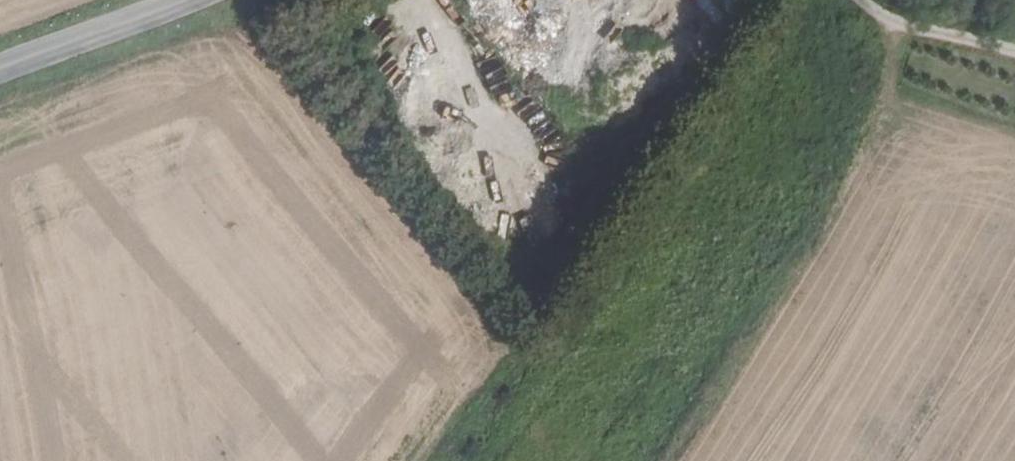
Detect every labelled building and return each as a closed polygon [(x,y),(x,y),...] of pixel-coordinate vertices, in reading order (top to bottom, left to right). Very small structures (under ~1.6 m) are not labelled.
[(511,49),(521,40),(510,28),(528,12),(520,3),(492,28),(511,49)]
